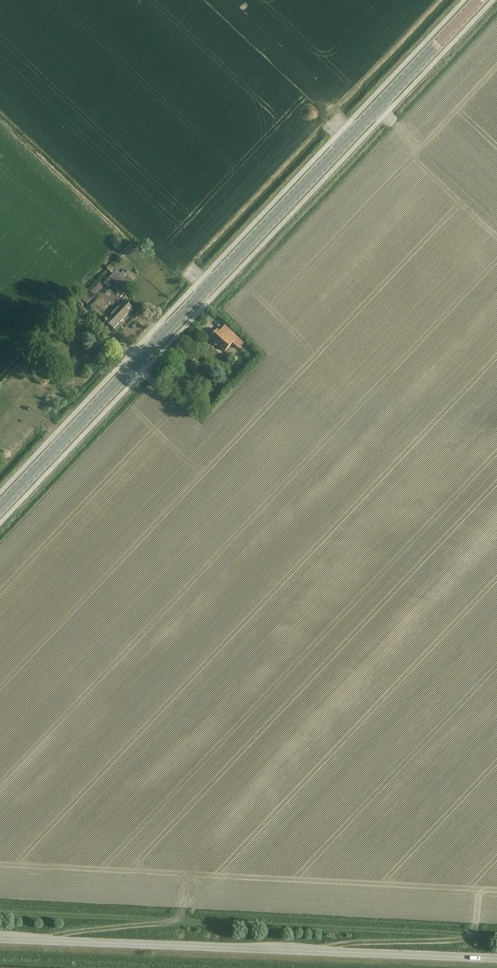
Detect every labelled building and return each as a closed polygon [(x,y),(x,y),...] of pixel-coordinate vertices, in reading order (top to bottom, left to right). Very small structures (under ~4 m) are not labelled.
[(110,289),(104,295),(103,294),(90,307),(113,329),(132,309),(120,297),(125,292),(126,293),(135,283),(124,273),(122,275),(120,273),(117,277),(113,274),(104,283),(110,289)] [(216,312),(213,316),(220,323),(224,318),(216,312)] [(124,319),(120,324),(125,328),(129,322),(124,319)] [(225,351),(232,343),(238,348),(243,343),(224,326),(219,331),(217,329),(209,337),(225,351)] [(233,373),(241,365),(233,362),(227,368),(233,373)]
